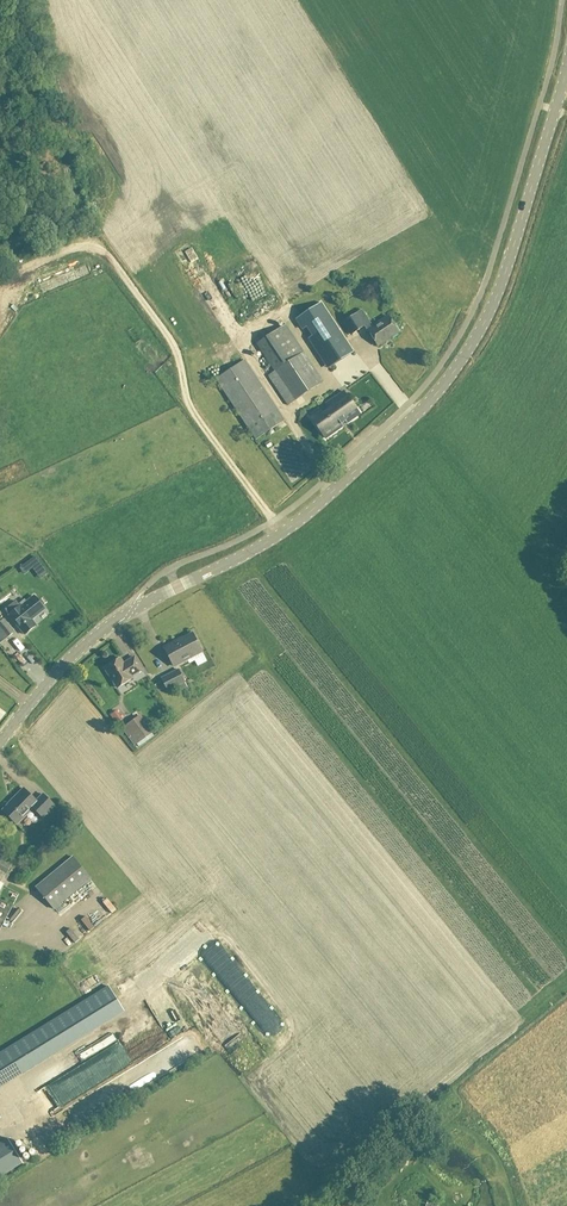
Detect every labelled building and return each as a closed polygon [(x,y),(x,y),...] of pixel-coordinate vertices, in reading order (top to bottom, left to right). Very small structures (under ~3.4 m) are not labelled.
[(225,312),(231,311),(230,300),(223,301),(225,312)] [(321,303),(301,316),(307,327),(313,336),(308,339),(316,350),(321,347),(325,354),(334,366),(348,356),(340,344),(339,342),(343,339),(346,343),(347,343),(321,303)] [(249,310),(250,318),(258,316),(257,309),(249,310)] [(232,324),(241,322),(238,313),(229,315),(232,324)] [(351,318),(343,323),(351,335),(359,330),(365,326),(357,314),(351,318)] [(378,346),(399,333),(389,317),(368,331),(378,346)] [(324,382),(286,326),(257,345),(296,402),(324,382)] [(217,354),(220,359),(228,354),(225,349),(217,354)] [(255,440),(284,421),(245,361),(216,380),(255,440)] [(323,416),(319,410),(309,416),(326,439),(343,427),(342,425),(346,422),(347,424),(360,414),(344,392),(326,404),(331,411),(323,416)] [(36,626),(31,620),(45,609),(34,596),(21,607),(17,602),(6,611),(25,635),(36,626)] [(14,633),(4,620),(0,623),(0,629),(8,638),(14,633)] [(192,633),(179,640),(178,640),(164,647),(174,666),(202,651),(192,633)] [(120,658),(104,667),(117,688),(133,678),(131,676),(142,669),(134,657),(123,664),(120,658)] [(185,682),(178,669),(161,678),(168,691),(185,682)] [(146,724),(129,736),(135,745),(152,733),(146,724)] [(42,818),(54,806),(43,795),(36,802),(23,789),(13,799),(14,800),(2,811),(16,825),(33,809),(42,818)] [(54,910),(90,880),(72,857),(36,888),(54,910)] [(114,912),(118,908),(107,896),(102,899),(114,912)] [(13,907),(0,900),(0,931),(13,907)] [(64,928),(73,942),(79,939),(70,925),(64,928)] [(72,1034),(124,1007),(112,985),(26,1030),(33,1044),(12,1055),(18,1067),(61,1045),(65,1053),(79,1046),(72,1034)] [(202,1023),(192,1002),(182,1007),(191,1028),(202,1023)] [(39,1064),(27,1068),(29,1074),(41,1071),(39,1064)] [(60,1095),(40,1108),(44,1115),(70,1098),(67,1093),(81,1085),(74,1072),(54,1085),(60,1095)] [(0,1144),(0,1178),(23,1164),(7,1139),(0,1144)] [(33,1165),(42,1163),(40,1156),(32,1158),(33,1165)]
